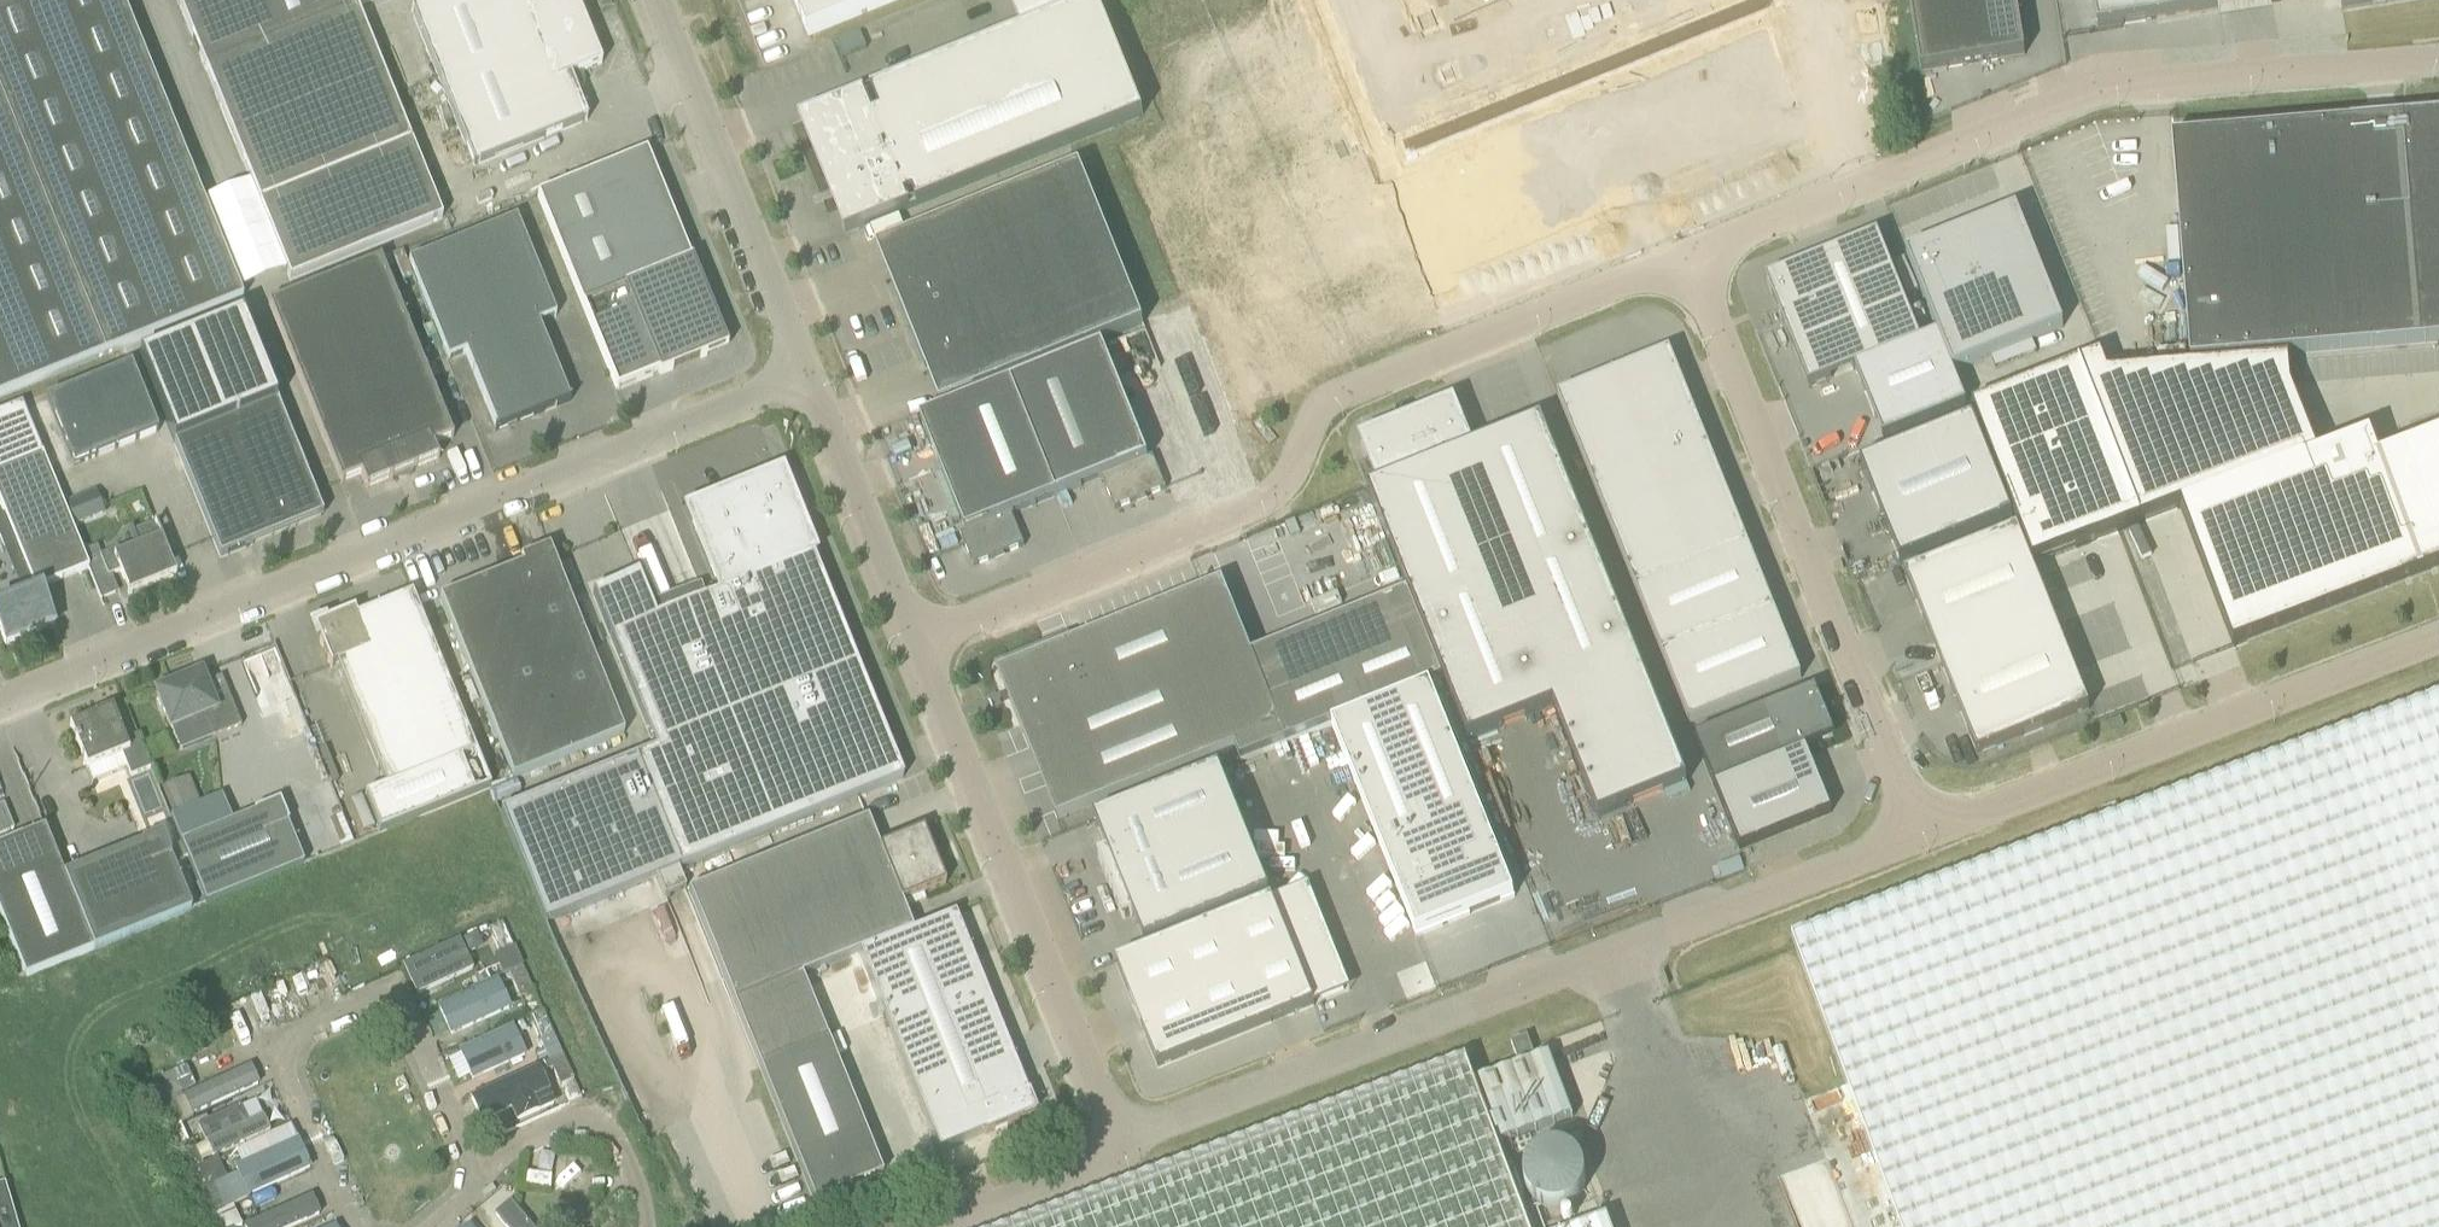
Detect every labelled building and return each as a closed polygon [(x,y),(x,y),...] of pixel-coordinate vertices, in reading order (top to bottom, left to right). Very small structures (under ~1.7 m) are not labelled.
[(242,300),(236,285),(200,196),(121,0),(0,0),(0,398),(242,300)] [(204,70),(247,177),(259,204),(284,266),(290,281),(442,219),(411,143),(353,0),(176,0),(204,70)] [(565,130),(587,121),(575,90),(584,86),(579,74),(601,65),(575,0),(562,0),(550,5),(549,0),(437,0),(410,11),(474,167),(565,130)] [(808,36),(897,0),(794,0),(808,36)] [(1022,27),(836,104),(806,116),(834,186),(842,183),(860,228),(867,225),(1143,113),(1097,0),(1011,0),(1022,27)] [(1384,164),(1790,0),(1318,0),(1384,164)] [(1921,74),(2026,57),(2016,0),(1909,0),(1921,74)] [(2097,30),(2284,0),(2093,0),(2097,30)] [(2341,10),(2405,0),(2340,0),(2341,10)] [(860,32),(837,42),(843,57),(866,47),(860,32)] [(2438,112),(2438,98),(2412,99),(2412,113),(2438,112)] [(2086,153),(2093,246),(2180,239),(2190,363),(2438,342),(2438,117),(2107,144),(2086,153)] [(646,152),(537,197),(616,391),(725,347),(646,152)] [(974,394),(1143,325),(1079,168),(910,236),(926,275),(892,289),(907,325),(911,334),(924,368),(958,355),(974,394)] [(284,266),(247,177),(200,196),(236,285),(284,266)] [(2023,229),(2022,229),(2015,212),(2001,218),(2001,217),(1906,256),(1938,336),(1953,372),(2063,328),(2023,229)] [(425,257),(408,264),(447,362),(465,354),(488,410),(496,430),(495,431),(495,432),(571,402),(570,400),(569,401),(538,325),(555,318),(547,296),(516,220),(425,257)] [(1877,236),(1765,281),(1808,388),(1855,370),(1920,343),(1877,236)] [(453,439),(444,416),(380,260),(268,305),(331,462),(341,484),(360,476),(366,490),(438,460),(433,446),(453,439)] [(242,316),(138,357),(174,445),(220,559),(252,545),(315,520),(323,517),(273,393),(242,316)] [(1920,343),(1855,370),(1884,442),(1967,408),(1953,372),(1938,336),(1920,343)] [(1102,348),(1011,384),(1057,497),(1102,479),(1114,510),(1165,489),(1152,457),(1147,460),(1102,348)] [(1669,353),(1557,398),(1688,724),(1800,679),(1669,353)] [(2078,364),(2140,524),(2181,509),(2233,645),(2438,566),(2438,436),(2379,459),(2370,436),(2316,456),(2288,359),(2107,374),(2100,356),(2078,364)] [(2078,364),(1972,407),(2033,565),(2140,524),(2078,364)] [(158,433),(131,366),(47,400),(74,467),(158,433)] [(1011,385),(920,420),(966,533),(960,535),(972,566),(1023,546),(1012,515),(1056,496),(1011,385)] [(0,413),(0,505),(4,515),(0,517),(0,540),(5,554),(18,549),(35,591),(89,569),(82,553),(72,528),(66,513),(63,505),(51,476),(42,454),(22,404),(0,413)] [(1452,407),(1363,442),(1381,487),(1367,493),(1418,619),(1443,683),(1467,742),(1553,708),(1598,819),(1686,783),(1541,423),(1470,451),(1452,407)] [(1972,421),(1860,466),(1899,564),(2011,520),(1972,421)] [(634,760),(501,815),(545,926),(658,879),(665,896),(686,887),(679,871),(902,778),(876,714),(812,556),(808,558),(801,542),(806,540),(783,484),(771,479),(697,509),(692,521),(715,577),(719,575),(726,592),(655,621),(636,575),(592,593),(655,751),(634,760)] [(74,501),(63,505),(66,513),(72,528),(83,523),(74,501)] [(96,547),(82,553),(89,569),(101,600),(118,593),(111,576),(120,572),(123,581),(129,595),(143,589),(176,576),(160,538),(155,525),(131,534),(134,543),(100,557),(96,547)] [(1295,525),(1266,530),(1268,542),(1283,540),(1282,532),(1296,530),(1295,525)] [(1905,577),(1941,667),(2052,622),(2016,532),(1905,577)] [(439,600),(448,622),(511,781),(623,736),(549,550),(529,557),(532,563),(439,600)] [(0,611),(0,633),(5,646),(54,626),(42,594),(0,611)] [(330,669),(336,666),(386,790),(365,798),(380,835),(491,789),(476,753),(411,595),(357,618),(354,611),(327,622),(333,636),(319,642),(330,669)] [(1048,646),(1004,665),(1012,685),(1004,688),(1022,733),(1030,729),(1065,817),(1235,749),(1241,764),(1332,727),(1430,688),(1443,683),(1418,619),(1262,682),(1260,682),(1251,658),(1241,634),(1196,652),(1177,604),(1052,654),(1048,646)] [(2052,622),(1941,667),(1976,756),(2088,711),(2052,622)] [(182,684),(157,694),(173,734),(180,751),(213,738),(241,727),(230,700),(213,707),(204,685),(205,684),(201,673),(181,681),(182,684)] [(1430,688),(1332,727),(1417,938),(1515,898),(1430,688)] [(1815,690),(1694,738),(1714,787),(1740,850),(1831,813),(1806,750),(1804,745),(1827,735),(1815,705),(1820,703),(1815,690)] [(1792,942),(1898,1226),(2438,1226),(2438,701),(1792,942)] [(112,709),(69,727),(87,769),(92,782),(127,768),(130,777),(151,769),(149,765),(141,746),(137,736),(130,739),(125,727),(120,729),(112,709)] [(1098,857),(1123,920),(1132,916),(1144,948),(1270,897),(1219,772),(1094,822),(1106,854),(1098,857)] [(176,783),(163,788),(174,814),(186,809),(176,783)] [(286,824),(288,823),(279,802),(254,812),(255,815),(181,845),(206,905),(303,866),(286,824)] [(9,833),(9,832),(14,830),(6,811),(1,813),(1,812),(0,812),(0,836),(9,833)] [(867,820),(844,829),(688,893),(733,1004),(858,953),(912,932),(900,904),(945,886),(922,831),(878,849),(867,820)] [(94,951),(63,876),(44,829),(21,838),(21,837),(0,846),(0,916),(25,978),(94,951)] [(94,951),(191,911),(169,856),(170,856),(162,835),(141,843),(142,844),(63,876),(94,951)] [(1314,1006),(1271,902),(1115,964),(1157,1069),(1314,1006)] [(1026,1094),(954,915),(912,932),(858,953),(938,1152),(984,1134),(984,1135),(1036,1114),(1028,1093),(1026,1094)] [(513,947),(502,924),(489,930),(500,954),(511,949),(513,947)] [(477,933),(463,940),(469,953),(475,951),(476,950),(477,949),(480,941),(477,933)] [(461,939),(399,961),(412,995),(473,973),(461,939)] [(500,954),(489,959),(498,979),(520,968),(522,967),(513,947),(511,949),(500,954)] [(533,993),(522,970),(509,976),(520,1000),(533,993)] [(473,1012),(480,1025),(505,1014),(498,1001),(508,997),(501,980),(443,1007),(450,1022),(473,1012)] [(553,1037),(542,1013),(529,1019),(540,1043),(553,1037)] [(518,1027),(462,1052),(476,1082),(531,1057),(518,1027)] [(551,1037),(540,1043),(548,1062),(560,1057),(551,1037)] [(1527,1037),(1511,1043),(1518,1062),(1534,1056),(1531,1048),(1527,1037)] [(827,1040),(758,1067),(813,1203),(882,1176),(827,1040)] [(1497,1145),(1572,1118),(1550,1055),(1473,1082),(1466,1063),(1024,1226),(1527,1226),(1497,1145)] [(572,1079),(561,1056),(560,1057),(548,1062),(560,1086),(572,1079)] [(181,1096),(190,1117),(259,1085),(250,1066),(181,1096)] [(485,1093),(494,1113),(552,1086),(544,1067),(485,1093)] [(185,1068),(149,1085),(157,1101),(170,1095),(172,1100),(195,1089),(185,1068)] [(571,1082),(561,1087),(569,1105),(579,1100),(579,1099),(571,1082)] [(181,1118),(170,1095),(157,1101),(168,1125),(179,1119),(181,1118)] [(212,1158),(268,1133),(262,1119),(248,1125),(240,1108),(199,1126),(212,1158)] [(179,1119),(168,1125),(177,1145),(188,1140),(180,1123),(179,1119)] [(201,1164),(190,1139),(188,1140),(177,1145),(188,1169),(201,1164)] [(237,1168),(251,1199),(315,1169),(301,1140),(237,1168)] [(201,1164),(188,1169),(198,1190),(211,1183),(201,1164)] [(222,1207),(211,1183),(198,1190),(209,1213),(222,1207)] [(5,1186),(0,1187),(0,1226),(16,1226),(5,1186)] [(244,1226),(293,1226),(322,1214),(313,1194),(243,1225),(244,1226)] [(494,1215),(504,1226),(530,1226),(509,1202),(494,1215)] [(209,1213),(215,1226),(239,1226),(242,1226),(231,1203),(222,1207),(209,1213)] [(1607,1219),(1585,1226),(1610,1226),(1607,1219)]
